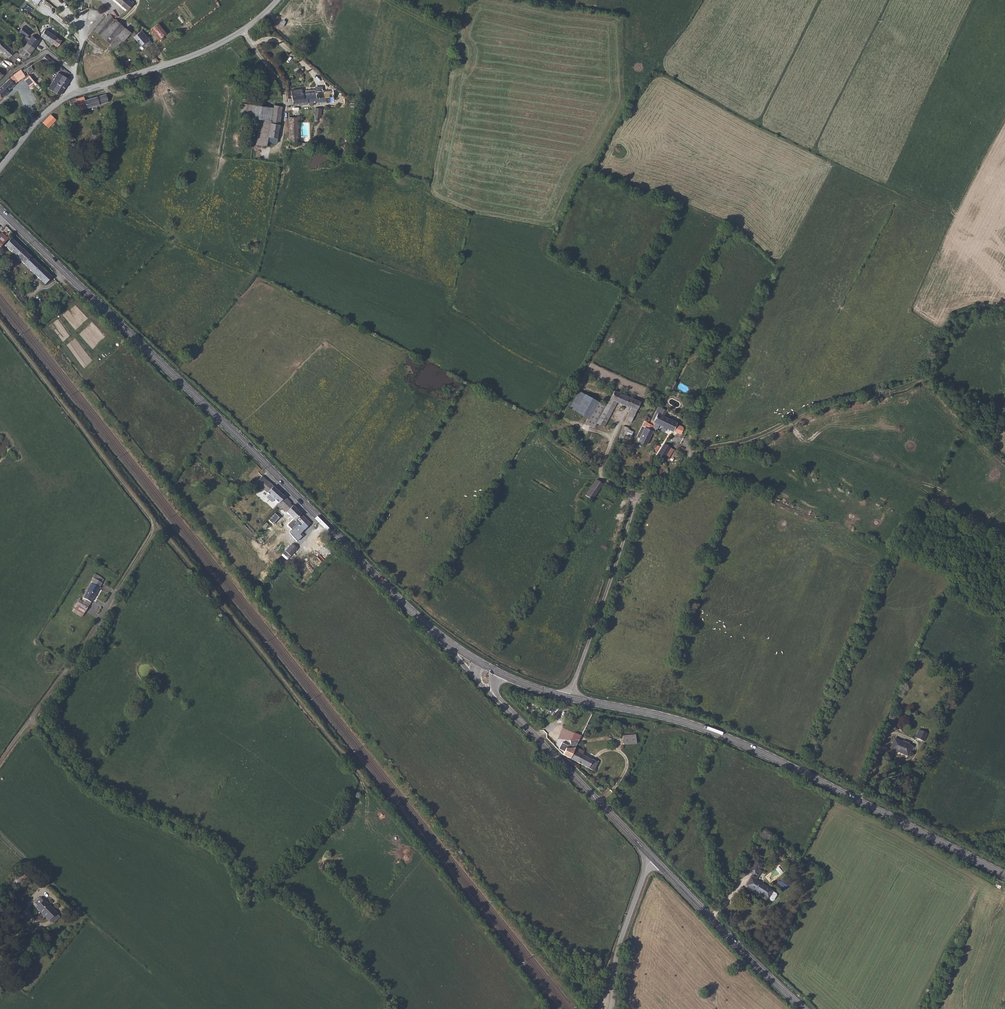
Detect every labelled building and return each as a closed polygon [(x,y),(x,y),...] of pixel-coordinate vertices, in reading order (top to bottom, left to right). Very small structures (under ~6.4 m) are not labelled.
[(128,10),(133,3),(129,0),(116,0),(128,10)] [(112,11),(95,30),(93,34),(98,39),(101,35),(114,19),(118,16),(112,11)] [(130,13),(128,16),(135,21),(138,23),(140,21),(130,13)] [(101,35),(110,43),(117,35),(124,27),(120,24),(114,19),(101,35)] [(158,39),(166,33),(158,23),(150,29),(158,39)] [(124,27),(117,35),(122,39),(129,32),(124,27)] [(61,40),(45,29),(40,36),(57,47),(61,40)] [(136,29),(131,34),(144,49),(152,41),(148,38),(149,37),(145,34),(143,36),(139,32),(136,29)] [(27,43),(34,47),(39,40),(29,33),(24,40),(27,43)] [(110,43),(101,35),(98,39),(107,47),(110,43)] [(117,35),(110,43),(115,48),(117,46),(116,45),(122,39),(117,35)] [(8,57),(14,50),(0,38),(0,51),(8,57)] [(157,46),(161,51),(164,49),(163,48),(170,42),(166,38),(157,46)] [(24,40),(22,39),(14,50),(16,52),(18,54),(19,53),(27,43),(24,40)] [(27,58),(34,47),(27,43),(19,53),(23,56),(24,55),(27,58)] [(14,50),(8,57),(14,62),(16,60),(14,58),(16,55),(15,53),(16,52),(14,50)] [(41,59),(48,65),(55,59),(53,58),(46,54),(41,58),(41,59)] [(54,70),(60,64),(55,59),(48,65),(54,70)] [(0,87),(0,99),(8,92),(7,90),(19,79),(25,75),(21,70),(22,69),(21,69),(14,74),(0,87)] [(59,95),(69,80),(58,72),(47,87),(59,95)] [(29,85),(35,80),(29,74),(24,79),(29,85)] [(289,99),(289,105),(310,102),(333,101),(333,98),(337,97),(336,93),(332,92),(316,93),(315,90),(313,90),(306,91),(306,93),(294,94),(294,98),(289,98),(289,99)] [(73,99),(69,101),(73,108),(75,107),(79,106),(81,110),(109,100),(106,92),(84,99),(83,95),(73,99)] [(242,103),(240,116),(252,118),(252,123),(261,125),(258,145),(267,146),(268,142),(270,126),(272,122),(274,108),(242,103)] [(268,142),(277,143),(283,107),(274,106),(274,108),(272,122),(270,126),(268,142)] [(315,107),(313,122),(317,123),(318,117),(321,117),(321,107),(315,107)] [(51,114),(43,122),(48,127),(57,119),(51,114)] [(288,144),(290,144),(297,146),(298,141),(298,137),(298,117),(289,116),(289,117),(289,140),(288,144)] [(8,238),(2,232),(0,234),(0,246),(8,238)] [(52,277),(11,238),(5,245),(45,284),(52,277)] [(19,302),(24,297),(16,288),(14,290),(10,285),(7,287),(19,302)] [(19,302),(24,308),(28,303),(24,297),(19,302)] [(568,406),(588,417),(598,400),(577,389),(568,406)] [(627,419),(632,421),(641,402),(614,390),(606,406),(598,400),(588,417),(585,422),(594,428),(598,423),(604,426),(617,401),(632,408),(627,419)] [(676,425),(677,423),(658,413),(654,420),(657,422),(681,434),(683,429),(682,429),(682,427),(676,425)] [(656,426),(650,423),(646,421),(644,427),(645,427),(638,441),(647,445),(654,429),(655,429),(657,429),(659,428),(660,424),(657,422),(656,426)] [(671,448),(665,444),(657,456),(664,460),(665,458),(671,448)] [(671,448),(665,458),(668,460),(674,450),(671,448)] [(261,476),(253,486),(257,489),(260,487),(278,502),(275,506),(278,509),(279,510),(282,508),(286,511),(293,504),(287,498),(261,476)] [(592,501),(603,484),(596,480),(586,496),(592,501)] [(309,523),(293,504),(286,511),(297,523),(294,527),(300,533),(309,523)] [(290,555),(297,547),(293,544),(286,552),(290,555)] [(299,548),(297,547),(290,555),(291,556),(299,548)] [(101,577),(102,576),(95,572),(93,576),(95,578),(82,599),(84,601),(83,602),(89,605),(104,579),(101,577)] [(72,609),(83,616),(89,605),(83,602),(84,601),(82,599),(79,597),(72,609)] [(917,730),(915,738),(923,741),(925,733),(917,730)] [(633,734),(621,735),(622,744),(634,743),(633,734)] [(893,738),(889,747),(905,755),(910,745),(893,738)] [(571,758),(577,748),(576,743),(572,742),(572,748),(568,747),(565,751),(564,754),(571,758)] [(585,751),(577,748),(571,758),(595,771),(599,763),(593,760),(593,761),(583,756),(585,751)] [(748,870),(754,875),(758,869),(763,862),(755,857),(748,870)] [(758,869),(754,875),(752,878),(755,879),(761,870),(758,869)] [(781,870),(767,875),(768,881),(783,878),(781,870)] [(755,879),(752,878),(751,877),(746,883),(755,889),(754,890),(768,899),(769,898),(772,900),(776,894),(771,891),(772,891),(755,879)] [(47,922),(54,915),(54,914),(39,900),(37,900),(33,905),(33,906),(35,908),(34,909),(43,918),(43,919),(47,922)] [(57,918),(54,915),(47,922),(51,925),(57,918)]
